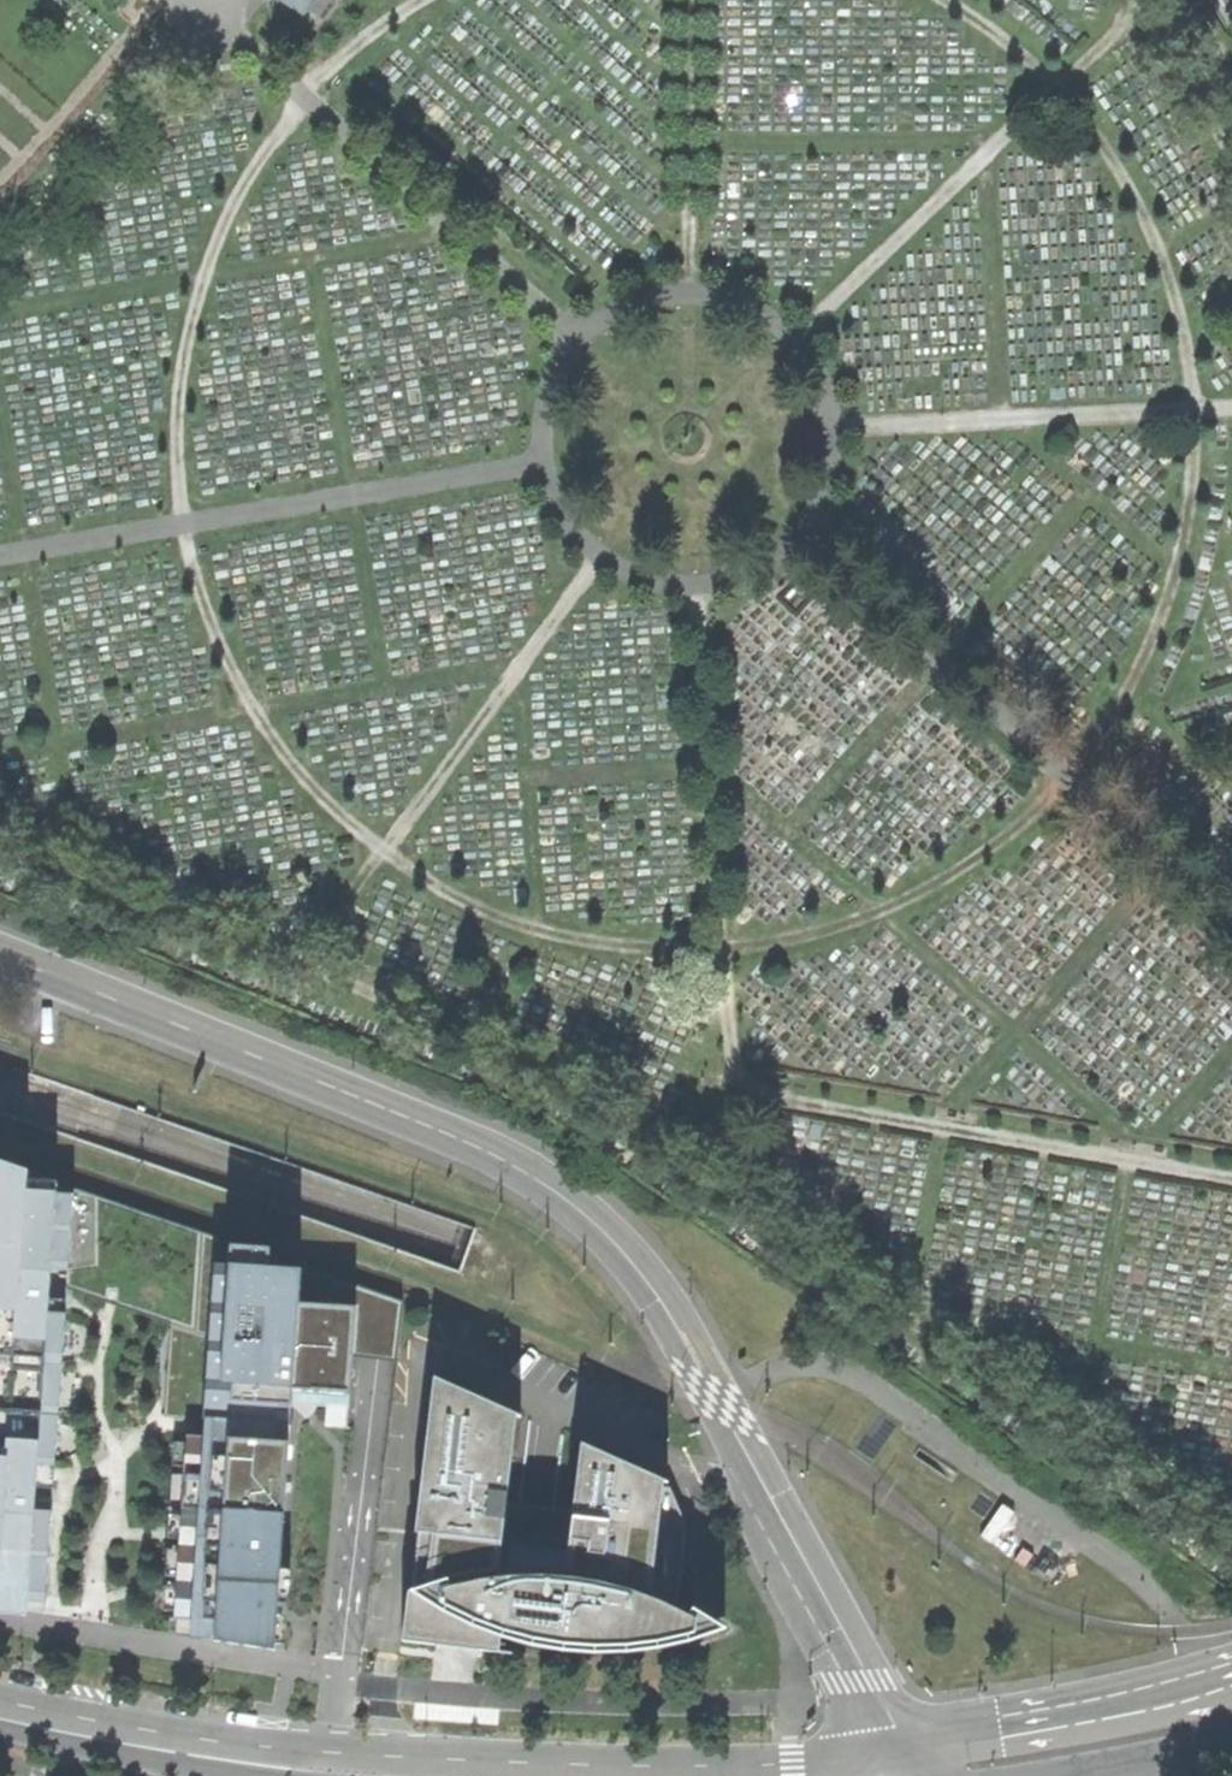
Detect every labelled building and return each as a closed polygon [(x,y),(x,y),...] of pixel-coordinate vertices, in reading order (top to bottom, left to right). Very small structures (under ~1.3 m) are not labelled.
[(303,14),(313,0),(283,0),(303,14)] [(291,1440),(283,1439),(284,1427),(292,1427),(294,1403),(295,1398),(295,1386),(301,1386),(352,1388),(355,1353),(376,1355),(395,1357),(402,1300),(308,1268),(283,1259),(236,1243),(218,1237),(76,1188),(61,1183),(0,1162),(0,1587),(2,1587),(3,1596),(33,1602),(46,1605),(64,1363),(69,1290),(109,1303),(117,1306),(171,1324),(168,1394),(167,1417),(208,1415),(208,1425),(207,1433),(189,1432),(187,1469),(184,1502),(183,1526),(182,1537),(182,1543),(181,1546),(179,1579),(178,1592),(177,1600),(176,1609),(177,1618),(195,1619),(195,1634),(220,1639),(234,1642),(275,1650),(291,1440)] [(516,1415),(434,1379),(415,1532),(422,1533),(414,1590),(414,1592),(408,1591),(402,1641),(435,1645),(437,1629),(457,1631),(480,1634),(478,1650),(500,1651),(501,1635),(527,1642),(548,1646),(571,1649),(596,1651),(625,1650),(647,1647),(665,1644),(685,1639),(719,1629),(690,1610),(677,1604),(650,1593),(665,1484),(669,1482),(580,1443),(572,1511),(505,1503),(516,1415)] [(350,1406),(327,1404),(326,1427),(349,1428),(350,1406)] [(669,1487),(666,1488),(665,1484),(650,1593),(677,1604),(686,1527),(669,1487)]
